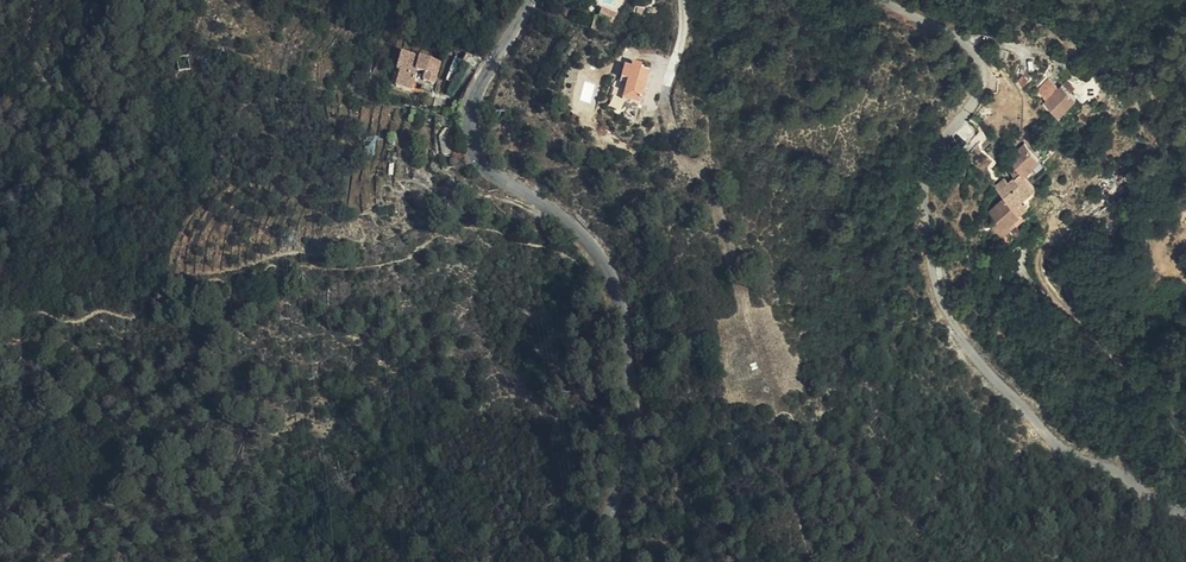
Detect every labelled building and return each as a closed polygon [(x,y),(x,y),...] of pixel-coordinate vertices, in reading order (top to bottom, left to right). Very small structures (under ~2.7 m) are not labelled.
[(601,16),(599,23),(615,28),(617,21),(601,16)] [(445,79),(451,59),(409,47),(404,67),(408,68),(403,84),(419,88),(425,68),(434,70),(432,76),(445,79)] [(630,89),(629,93),(626,108),(642,112),(649,78),(641,77),(642,72),(634,70),(632,75),(626,73),(623,87),(630,89)] [(1073,98),(1059,86),(1042,106),(1057,117),(1073,98)] [(456,119),(448,132),(458,131),(463,119),(456,119)] [(458,131),(448,132),(448,149),(458,148),(458,131)] [(1007,161),(1013,167),(1026,178),(1031,172),(1040,161),(1021,145),(1007,161)] [(1044,165),(1040,161),(1031,172),(1035,175),(1044,165)] [(999,197),(1004,203),(1018,215),(1039,190),(1026,178),(1013,167),(1007,175),(1013,180),(999,197)] [(1018,215),(1004,203),(990,220),(1001,230),(997,236),(1006,244),(1018,230),(1026,221),(1018,215)] [(1018,230),(1006,244),(1010,248),(1022,233),(1018,230)]
